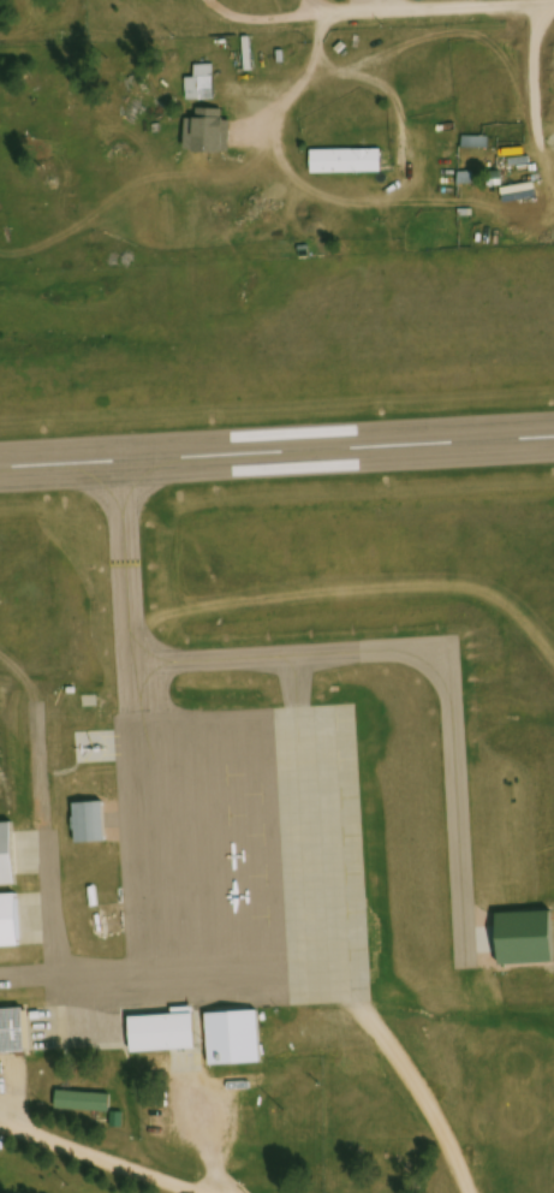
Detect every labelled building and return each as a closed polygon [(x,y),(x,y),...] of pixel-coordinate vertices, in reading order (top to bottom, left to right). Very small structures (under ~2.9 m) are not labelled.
[(200,69),(200,82),(191,82),(191,102),(216,102),(216,69),(200,69)] [(525,148),(525,129),(488,129),(488,140),(474,140),(474,148),(525,148)] [(385,152),(313,152),(313,176),(385,176),(385,152)] [(462,187),(479,188),(480,176),(462,176),(462,187)] [(504,176),(491,176),(491,187),(504,187),(504,176)] [(67,699),(73,807),(106,805),(99,698),(67,699)] [(79,847),(78,808),(106,807),(107,844),(79,847)] [(20,889),(18,861),(16,827),(0,828),(0,890),(20,889)] [(22,951),(20,926),(19,898),(0,899),(0,952),(22,951)] [(28,1056),(25,1009),(0,1011),(0,1058),(28,1056)] [(208,1016),(210,1052),(213,1072),(238,1070),(267,1068),(262,1013),(208,1016)] [(131,1019),(132,1047),(133,1057),(147,1057),(198,1055),(197,1016),(131,1019)] [(113,1098),(60,1093),(59,1112),(112,1116),(113,1098)] [(114,1115),(113,1130),(125,1132),(126,1115),(114,1115)]
